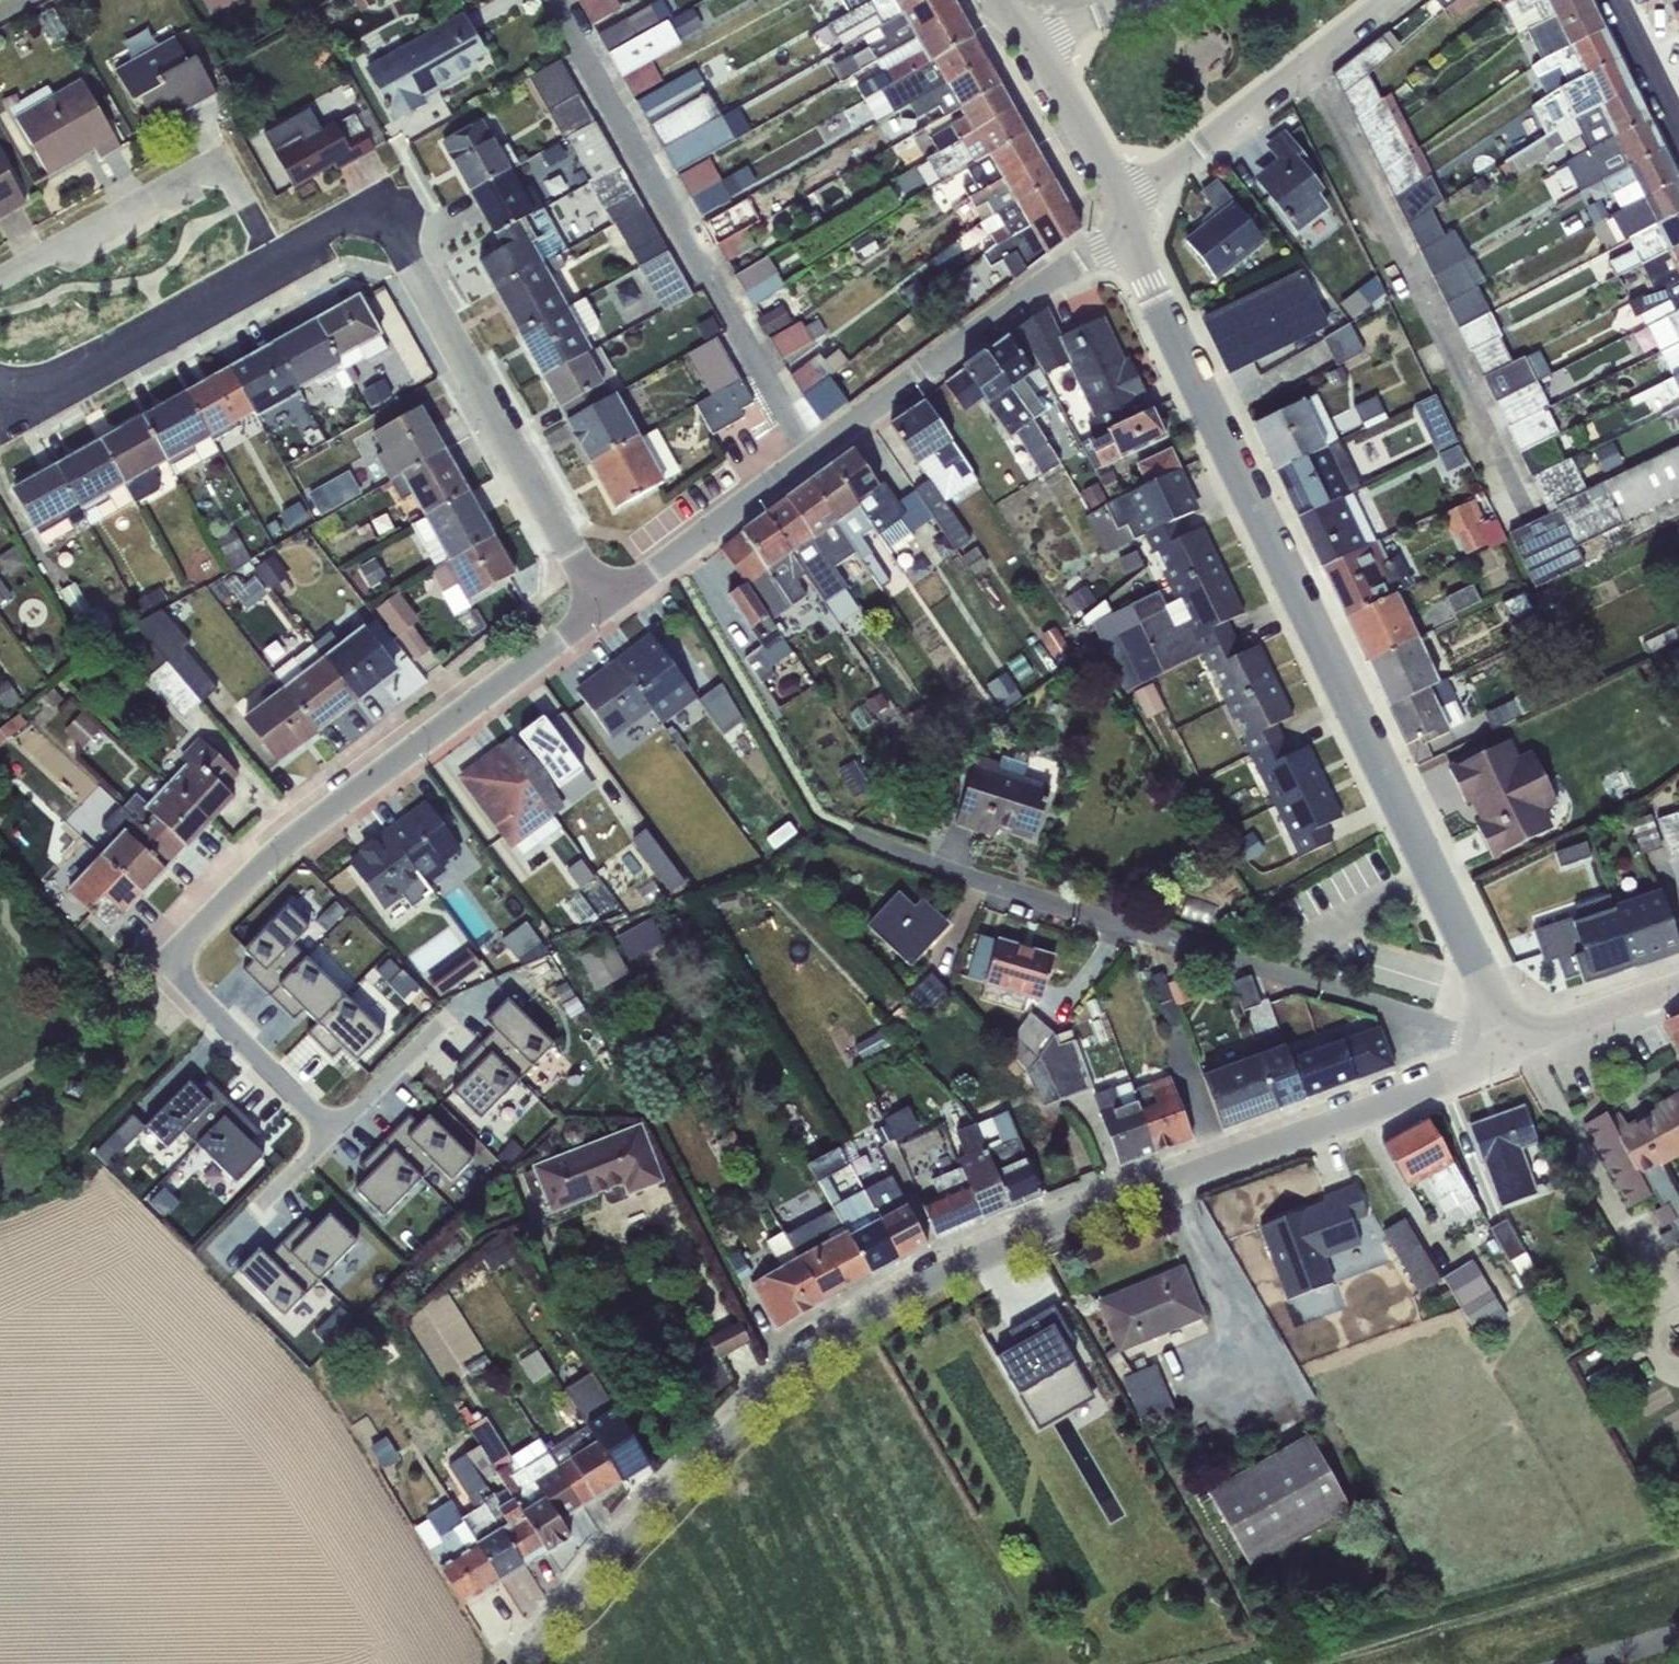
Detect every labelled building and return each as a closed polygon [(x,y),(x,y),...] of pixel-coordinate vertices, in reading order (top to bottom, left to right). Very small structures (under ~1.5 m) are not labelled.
[(211,15),(238,0),(202,0),(211,15)] [(583,10),(599,0),(577,0),(583,10)] [(618,0),(599,0),(583,10),(592,26),(622,8),(618,0)] [(609,54),(672,19),(662,0),(659,0),(598,35),(609,54)] [(864,37),(929,0),(873,0),(850,13),(828,25),(836,39),(838,37),(843,48),(864,37)] [(877,61),(959,14),(951,0),(929,0),(864,37),(870,47),(833,69),(840,82),(877,61)] [(850,13),(873,0),(842,0),(850,13)] [(1444,13),(1460,0),(1435,0),(1444,13)] [(1444,13),(1452,22),(1479,0),(1460,0),(1444,13)] [(1507,3),(1503,5),(1518,36),(1528,29),(1588,0),(1513,0),(1507,3)] [(1589,0),(1588,0),(1528,29),(1542,59),(1604,30),(1589,0)] [(1669,7),(1678,29),(1678,3),(1669,7)] [(609,54),(622,78),(652,61),(682,44),(679,41),(702,27),(692,7),(672,19),(609,54)] [(53,8),(39,16),(55,44),(69,36),(53,8)] [(864,99),(973,38),(959,14),(877,61),(882,71),(856,85),(864,99)] [(485,53),(463,16),(367,71),(396,121),(425,104),(421,98),(476,67),(472,61),(485,53)] [(1618,60),(1604,30),(1542,59),(1530,67),(1547,97),(1555,91),(1618,60)] [(1389,32),(1382,37),(1394,53),(1401,46),(1389,32)] [(1382,37),(1332,75),(1342,94),(1368,74),(1394,53),(1382,37)] [(174,38),(116,71),(133,103),(140,99),(155,124),(191,102),(194,107),(217,94),(196,58),(189,62),(174,38)] [(911,105),(986,62),(973,38),(864,99),(877,124),(911,105)] [(308,42),(300,59),(321,70),(330,54),(308,42)] [(560,60),(529,77),(564,139),(568,137),(595,122),(560,60)] [(1633,90),(1618,60),(1555,91),(1547,97),(1531,108),(1546,136),(1571,120),(1633,90)] [(622,78),(633,98),(663,81),(652,61),(622,78)] [(959,109),(1000,86),(986,62),(911,105),(918,118),(939,106),(946,117),(959,109)] [(636,102),(649,126),(709,94),(695,69),(636,102)] [(1368,74),(1342,94),(1355,120),(1381,99),(1368,74)] [(47,86),(10,108),(49,176),(95,150),(100,160),(121,148),(81,79),(54,95),(47,86)] [(938,150),(1012,108),(1000,86),(959,109),(964,118),(931,138),(938,150)] [(1648,120),(1633,90),(1571,120),(1546,136),(1499,166),(1506,177),(1512,174),(1512,175),(1582,134),(1589,149),(1648,120)] [(1381,99),(1355,120),(1367,145),(1404,118),(1391,92),(1381,99)] [(649,126),(662,151),(722,117),(709,94),(649,126)] [(662,151),(676,174),(750,132),(737,108),(722,117),(662,151)] [(965,167),(1026,134),(1012,108),(938,150),(939,151),(926,158),(940,184),(967,169),(965,167)] [(322,131),(310,110),(264,135),(293,187),(334,165),(337,171),(374,149),(355,114),(336,125),(335,123),(322,131)] [(1404,118),(1367,145),(1380,172),(1417,146),(1404,118)] [(1663,150),(1648,120),(1589,149),(1566,163),(1581,191),(1601,181),(1663,150)] [(484,121),(444,144),(470,192),(510,169),(528,159),(525,154),(516,159),(508,144),(499,150),(484,121)] [(595,122),(568,137),(583,166),(611,150),(595,122)] [(970,199),(1040,158),(1026,134),(965,167),(967,169),(973,180),(962,186),(970,199)] [(1284,135),(1270,146),(1282,161),(1263,176),(1275,192),(1270,195),(1296,229),(1324,207),(1314,194),(1319,190),(1305,172),(1310,168),(1284,135)] [(1417,146),(1380,172),(1394,200),(1429,176),(1432,174),(1417,146)] [(611,150),(583,166),(592,181),(620,166),(611,150)] [(1678,181),(1663,150),(1601,181),(1609,196),(1612,194),(1620,210),(1626,208),(1678,181)] [(0,157),(0,216),(26,202),(0,157)] [(970,199),(983,223),(1053,182),(1040,158),(970,199)] [(709,159),(678,176),(689,197),(721,180),(709,159)] [(721,180),(689,197),(701,217),(730,200),(729,198),(757,182),(747,165),(721,180)] [(620,166),(592,181),(588,183),(612,226),(615,224),(644,208),(620,166)] [(510,169),(470,192),(495,234),(545,207),(532,185),(522,191),(510,169)] [(1429,176),(1394,200),(1407,225),(1432,209),(1442,202),(1429,176)] [(1678,181),(1626,208),(1613,215),(1625,242),(1629,240),(1678,214),(1678,183),(1678,181)] [(997,246),(1067,206),(1053,182),(983,223),(980,224),(987,237),(990,236),(997,246)] [(1219,216),(1186,241),(1216,279),(1264,241),(1218,182),(1202,194),(1219,216)] [(1600,200),(1586,207),(1595,224),(1609,216),(1600,200)] [(1013,281),(1080,230),(1067,206),(997,246),(982,255),(990,270),(1002,261),(1013,281)] [(560,255),(569,250),(545,207),(495,234),(503,249),(479,262),(495,291),(560,255)] [(668,251),(644,208),(615,224),(639,267),(668,251)] [(718,247),(748,230),(736,209),(706,226),(718,247)] [(1432,209),(1407,225),(1420,251),(1445,236),(1432,209)] [(1629,240),(1633,249),(1608,261),(1617,278),(1642,265),(1678,246),(1678,214),(1629,240)] [(726,263),(757,246),(748,230),(718,247),(726,263)] [(1445,236),(1420,251),(1433,277),(1469,257),(1454,230),(1445,236)] [(852,245),(863,262),(881,251),(870,233),(852,245)] [(1642,265),(1649,280),(1644,282),(1650,293),(1678,278),(1678,246),(1642,265)] [(639,267),(664,311),(693,295),(668,251),(639,267)] [(560,255),(495,291),(519,334),(567,307),(550,276),(566,267),(560,255)] [(1469,257),(1433,277),(1446,304),(1476,288),(1486,282),(1471,255),(1469,257)] [(778,274),(767,257),(734,276),(745,294),(777,275),(778,274)] [(1302,270),(1204,320),(1229,372),(1328,324),(1302,270)] [(784,287),(777,275),(745,294),(752,306),(784,287)] [(1376,276),(1339,304),(1352,321),(1385,294),(1376,276)] [(1650,293),(1627,305),(1635,318),(1638,317),(1644,329),(1647,327),(1678,311),(1678,278),(1650,293)] [(917,280),(902,291),(913,305),(928,294),(917,280)] [(1476,288),(1446,304),(1458,329),(1490,313),(1476,288)] [(388,349),(359,297),(316,321),(351,385),(359,380),(351,366),(364,360),(365,362),(388,349)] [(567,307),(519,334),(543,378),(588,353),(593,350),(587,340),(598,333),(600,323),(585,297),(567,307)] [(782,306),(758,320),(767,335),(790,320),(782,306)] [(1102,319),(1060,339),(1046,310),(1019,329),(1041,367),(1045,375),(1069,365),(1094,419),(1145,396),(1128,360),(1124,363),(1102,319)] [(1647,327),(1660,352),(1678,343),(1678,311),(1647,327)] [(1490,313),(1458,329),(1470,353),(1500,337),(1502,337),(1490,313)] [(707,343),(717,337),(722,335),(712,317),(697,325),(707,343)] [(781,360),(827,334),(818,320),(805,327),(801,321),(769,339),(781,360)] [(351,385),(316,321),(273,345),(299,392),(316,382),(318,386),(335,376),(343,390),(351,385)] [(1351,324),(1323,340),(1337,367),(1365,352),(1351,324)] [(1019,329),(984,354),(1032,420),(1044,411),(1033,395),(1023,381),(1038,369),(1041,367),(1019,329)] [(707,343),(687,354),(711,397),(741,380),(717,337),(707,343)] [(1500,337),(1470,353),(1482,378),(1513,362),(1500,337)] [(1678,343),(1660,352),(1673,378),(1678,375),(1678,345),(1678,343)] [(299,392),(273,345),(230,369),(255,413),(258,419),(300,395),(299,392)] [(825,361),(819,353),(791,376),(803,397),(849,361),(839,349),(825,361)] [(1513,362),(1482,378),(1495,404),(1538,382),(1537,380),(1550,373),(1539,351),(1525,358),(1525,356),(1513,362)] [(611,396),(588,353),(543,378),(566,421),(611,396)] [(984,354),(944,384),(966,414),(984,401),(1010,438),(1016,434),(1041,476),(1061,463),(1032,420),(984,354)] [(255,413),(230,369),(187,394),(213,442),(239,427),(236,423),(255,413)] [(1048,385),(1038,369),(1023,381),(1033,395),(1048,385)] [(1673,378),(1630,401),(1633,407),(1666,391),(1670,400),(1678,396),(1678,375),(1673,378)] [(696,405),(712,436),(744,418),(740,411),(754,403),(741,380),(711,397),(696,405)] [(1538,382),(1495,404),(1507,428),(1546,408),(1550,406),(1538,382)] [(804,399),(816,421),(840,408),(828,386),(804,399)] [(611,396),(566,421),(590,464),(638,437),(640,436),(617,393),(611,396)] [(213,442),(187,394),(144,418),(168,462),(176,476),(219,452),(213,442)] [(1304,400),(1253,424),(1276,471),(1339,441),(1317,395),(1304,401),(1304,400)] [(1094,437),(1152,409),(1145,396),(1094,419),(1087,423),(1094,437)] [(1377,397),(1355,408),(1365,428),(1387,418),(1377,397)] [(1414,407),(1436,452),(1455,443),(1434,397),(1414,407)] [(925,402),(890,425),(927,481),(914,489),(934,518),(957,551),(972,541),(945,502),(977,481),(925,402)] [(445,451),(421,408),(372,434),(383,453),(376,457),(389,481),(445,451)] [(1546,408),(1507,428),(1519,453),(1552,438),(1559,434),(1546,408)] [(1095,470),(1165,437),(1163,433),(1165,432),(1167,427),(1164,420),(1159,419),(1157,420),(1152,409),(1094,437),(1081,444),(1095,470)] [(168,462),(144,418),(100,442),(135,502),(135,503),(159,490),(161,483),(154,470),(168,462)] [(590,464),(615,509),(663,483),(638,437),(590,464)] [(1552,438),(1519,453),(1531,478),(1564,462),(1552,438)] [(1339,441),(1276,471),(1298,518),(1342,497),(1352,492),(1361,488),(1339,441)] [(135,502),(100,442),(57,466),(87,519),(91,526),(135,502)] [(1614,444),(1595,453),(1605,475),(1624,467),(1614,444)] [(1460,446),(1440,456),(1448,473),(1468,463),(1460,446)] [(1586,490),(1554,506),(1557,511),(1549,515),(1509,534),(1535,589),(1584,565),(1577,548),(1678,499),(1678,446),(1586,490)] [(879,486),(854,450),(831,466),(875,529),(889,550),(934,518),(914,489),(897,501),(892,505),(879,486)] [(1180,469),(1171,450),(1137,466),(1146,485),(1180,469)] [(469,494),(445,451),(389,481),(401,501),(411,496),(424,519),(469,494)] [(1564,462),(1531,478),(1549,515),(1557,511),(1554,506),(1586,490),(1571,459),(1564,462)] [(57,466),(14,490),(45,545),(75,529),(73,526),(87,519),(57,466)] [(875,529),(831,466),(809,482),(857,552),(882,588),(891,583),(862,537),(875,529)] [(1186,483),(1180,469),(1146,485),(1106,504),(1118,529),(1127,524),(1135,540),(1177,519),(1194,512),(1181,486),(1186,483)] [(1112,470),(1099,477),(1110,496),(1121,491),(1112,470)] [(857,552),(809,482),(787,499),(834,568),(857,552)] [(884,482),(879,486),(892,505),(897,501),(884,482)] [(1098,483),(1081,492),(1091,509),(1108,500),(1098,483)] [(327,489),(310,498),(319,515),(336,506),(327,489)] [(1377,542),(1352,492),(1342,497),(1366,548),(1377,542)] [(493,537),(469,494),(424,519),(411,526),(437,569),(493,537)] [(1342,497),(1298,518),(1322,569),(1366,548),(1342,497)] [(834,568),(787,499),(765,515),(806,575),(825,602),(848,587),(834,568)] [(1490,549),(1504,542),(1494,520),(1486,524),(1474,500),(1444,515),(1456,537),(1461,556),(1490,549)] [(765,515),(721,549),(746,581),(774,620),(807,596),(796,581),(806,575),(765,515)] [(1169,587),(1215,564),(1209,552),(1213,550),(1202,527),(1185,536),(1177,519),(1135,540),(1139,547),(1148,543),(1153,554),(1154,554),(1169,587)] [(1659,538),(1666,552),(1678,545),(1678,527),(1659,538)] [(235,530),(216,541),(225,557),(223,559),(228,569),(250,557),(235,530)] [(467,601),(515,575),(493,537),(437,569),(431,572),(443,593),(457,584),(467,601)] [(1366,548),(1322,569),(1346,618),(1397,593),(1412,586),(1398,556),(1387,561),(1378,542),(1377,542),(1366,548)] [(0,557),(0,565),(9,578),(28,564),(15,546),(0,557)] [(976,547),(963,557),(975,574),(989,565),(976,547)] [(1137,549),(1118,558),(1126,575),(1145,566),(1137,549)] [(273,556),(256,569),(273,590),(290,577),(273,556)] [(376,558),(359,568),(372,589),(388,579),(376,558)] [(1200,655),(1234,639),(1226,622),(1243,614),(1225,576),(1222,578),(1215,564),(1169,587),(1175,602),(1165,606),(1158,593),(1111,613),(1105,600),(1092,611),(1082,621),(1087,627),(1093,624),(1125,691),(1200,655)] [(268,594),(254,577),(243,586),(235,575),(226,582),(247,610),(268,594)] [(12,596),(0,579),(0,605),(12,596)] [(762,645),(766,651),(784,640),(786,638),(774,620),(746,581),(728,596),(762,645)] [(1087,585),(1070,596),(1080,612),(1097,602),(1087,585)] [(1473,585),(1446,598),(1454,615),(1481,602),(1473,585)] [(161,588),(136,603),(142,613),(167,599),(161,588)] [(398,593),(376,610),(397,637),(412,625),(419,619),(398,593)] [(1397,593),(1346,618),(1367,662),(1419,638),(1397,593)] [(1525,593),(1502,604),(1510,621),(1533,610),(1525,593)] [(90,599),(75,608),(90,636),(106,627),(90,599)] [(151,643),(203,701),(217,689),(184,649),(190,644),(162,610),(135,624),(151,643)] [(1535,615),(1512,626),(1518,637),(1541,626),(1535,615)] [(412,625),(397,637),(414,661),(430,650),(412,625)] [(1641,643),(1647,655),(1678,640),(1678,625),(1641,643)] [(340,644),(330,632),(313,644),(358,702),(381,684),(381,685),(383,684),(379,679),(392,668),(393,670),(395,669),(364,626),(340,644)] [(1055,627),(1041,637),(1055,659),(1069,650),(1055,627)] [(1543,633),(1527,640),(1540,666),(1556,659),(1543,633)] [(698,699),(652,637),(617,663),(652,710),(663,725),(698,699)] [(1419,638),(1367,662),(1388,707),(1440,682),(1419,638)] [(1259,646),(1242,654),(1234,639),(1200,655),(1226,705),(1272,683),(1266,670),(1270,668),(1259,646)] [(762,645),(744,656),(762,683),(776,673),(771,667),(792,653),(784,640),(766,651),(762,645)] [(151,643),(136,656),(152,674),(148,678),(182,719),(203,701),(151,643)] [(272,676),(283,689),(317,733),(358,702),(313,644),(272,676)] [(1678,680),(1678,646),(1666,652),(1678,680)] [(617,663),(578,693),(613,740),(652,710),(617,663)] [(1007,673),(989,684),(999,699),(1016,688),(1007,673)] [(1515,700),(1485,714),(1492,729),(1577,690),(1568,673),(1514,698),(1515,700)] [(1440,682),(1388,707),(1406,745),(1422,737),(1425,744),(1451,731),(1450,730),(1467,722),(1446,679),(1440,682)] [(0,686),(0,704),(5,710),(21,699),(7,680),(0,686)] [(1278,696),(1272,683),(1226,705),(1250,755),(1283,739),(1276,725),(1293,717),(1282,694),(1278,696)] [(721,684),(699,701),(722,733),(743,720),(721,684)] [(1153,684),(1135,692),(1148,719),(1166,710),(1153,684)] [(283,689),(244,718),(278,763),(317,733),(283,689)] [(861,704),(849,712),(862,730),(874,722),(861,704)] [(922,705),(908,715),(920,733),(935,723),(922,705)] [(82,712),(64,731),(84,749),(101,730),(82,712)] [(0,729),(0,746),(28,723),(19,713),(0,729)] [(513,740),(502,748),(553,818),(570,805),(557,787),(582,769),(543,717),(520,735),(526,744),(520,748),(513,740)] [(238,773),(200,738),(180,759),(186,764),(168,783),(210,822),(234,797),(225,788),(238,773)] [(1283,739),(1250,755),(1274,807),(1321,784),(1315,771),(1318,770),(1307,747),(1290,755),(1283,739)] [(1509,740),(1449,769),(1465,802),(1472,798),(1484,822),(1476,825),(1492,858),(1554,828),(1545,810),(1558,804),(1532,751),(1519,757),(1509,740)] [(553,818),(502,748),(463,777),(523,856),(561,829),(553,818)] [(996,826),(1035,838),(1051,787),(1023,779),(1026,771),(977,756),(956,825),(993,836),(996,826)] [(177,858),(210,822),(168,783),(148,804),(136,794),(123,808),(177,858)] [(1321,784),(1274,807),(1298,858),(1332,842),(1325,826),(1342,818),(1331,795),(1327,797),(1321,784)] [(462,850),(429,805),(404,823),(403,822),(388,833),(389,834),(428,886),(447,872),(442,865),(462,850)] [(143,894),(177,858),(123,808),(122,807),(101,828),(114,841),(100,855),(143,894)] [(1657,819),(1670,859),(1678,856),(1678,816),(1678,812),(1657,819)] [(1663,848),(1651,815),(1630,822),(1642,855),(1663,848)] [(670,894),(685,882),(645,828),(629,841),(670,894)] [(1252,833),(1237,842),(1249,861),(1264,853),(1252,833)] [(434,893),(428,886),(389,834),(375,845),(374,843),(362,852),(364,854),(350,864),(385,911),(405,896),(414,908),(434,893)] [(1586,842),(1555,852),(1560,868),(1591,857),(1586,842)] [(100,855),(66,891),(109,930),(143,894),(100,855)] [(582,859),(566,871),(581,890),(596,879),(582,859)] [(1613,906),(1633,966),(1678,951),(1678,946),(1661,891),(1613,906)] [(580,894),(566,904),(582,924),(595,913),(580,894)] [(1634,968),(1633,966),(1613,906),(1609,894),(1575,906),(1578,915),(1580,920),(1540,934),(1539,929),(1533,930),(1544,963),(1557,959),(1564,980),(1579,975),(1583,985),(1634,968)] [(909,966),(946,925),(921,902),(920,903),(921,904),(914,911),(899,896),(869,927),(909,966)] [(335,901),(315,922),(326,932),(346,912),(335,901)] [(310,928),(288,907),(244,951),(253,960),(243,970),(269,996),(307,957),(294,944),(310,928)] [(1578,915),(1539,929),(1540,934),(1580,920),(1578,915)] [(653,916),(617,935),(629,960),(666,941),(653,916)] [(526,923),(503,941),(521,964),(530,958),(527,953),(541,942),(526,923)] [(629,973),(607,936),(579,952),(581,957),(579,958),(599,991),(629,973)] [(986,984),(998,941),(980,936),(968,978),(986,984)] [(1041,1003),(1054,958),(998,941),(986,984),(981,999),(1024,1012),(1028,999),(1041,1003)] [(468,950),(446,967),(457,982),(480,966),(468,950)] [(345,994),(307,957),(269,996),(294,1020),(304,1011),(316,1023),(345,994)] [(446,967),(428,979),(440,995),(457,982),(446,967)] [(402,968),(387,984),(404,999),(418,983),(402,968)] [(931,973),(906,997),(923,1015),(949,992),(931,973)] [(1250,976),(1233,982),(1242,1009),(1260,1003),(1250,976)] [(1169,985),(1177,1007),(1192,1001),(1184,980),(1169,985)] [(345,994),(316,1023),(307,1033),(333,1058),(343,1048),(357,1062),(385,1034),(345,994)] [(480,1044),(520,1082),(556,1047),(508,999),(486,1021),(494,1030),(480,1044)] [(1394,1066),(1375,1018),(1358,1012),(1358,1013),(1375,1018),(1378,1027),(1343,1040),(1357,1080),(1394,1066)] [(1040,1057),(1056,1036),(1031,1014),(1004,1047),(1028,1073),(1040,1057)] [(1666,1021),(1678,1049),(1678,1016),(1666,1021)] [(885,1030),(854,1045),(862,1061),(893,1045),(885,1030)] [(1056,1036),(1040,1057),(1061,1101),(1093,1089),(1071,1030),(1056,1036)] [(1259,1055),(1279,1108),(1304,1098),(1290,1059),(1281,1036),(1255,1046),(1259,1055)] [(1290,1059),(1304,1098),(1357,1080),(1343,1040),(1290,1059)] [(482,1122),(520,1082),(480,1044),(456,1069),(466,1078),(452,1092),(482,1122)] [(1279,1108),(1259,1055),(1202,1076),(1222,1129),(1279,1108)] [(1040,1057),(1028,1073),(1044,1108),(1061,1101),(1040,1057)] [(1172,1147),(1172,1146),(1192,1139),(1170,1077),(1134,1091),(1156,1152),(1159,1151),(1160,1152),(1172,1147)] [(197,1146),(235,1108),(208,1082),(199,1092),(189,1082),(147,1128),(169,1150),(185,1133),(197,1146)] [(1131,1083),(1095,1095),(1120,1165),(1156,1152),(1134,1091),(1131,1083)] [(1628,1128),(1620,1114),(1610,1120),(1606,1113),(1585,1124),(1630,1208),(1654,1195),(1661,1208),(1678,1198),(1678,1185),(1667,1163),(1678,1157),(1678,1095),(1628,1128)] [(908,1106),(884,1118),(895,1141),(920,1129),(908,1106)] [(1523,1107),(1470,1126),(1501,1208),(1539,1194),(1523,1150),(1537,1145),(1523,1107)] [(260,1132),(235,1108),(197,1146),(236,1184),(264,1156),(250,1142),(260,1132)] [(1042,1196),(1027,1163),(1029,1162),(1006,1113),(977,1125),(1012,1209),(1042,1196)] [(98,1151),(110,1163),(146,1127),(134,1115),(98,1151)] [(455,1181),(473,1162),(428,1116),(419,1125),(409,1115),(384,1142),(423,1180),(438,1165),(455,1181)] [(1427,1117),(1382,1145),(1409,1189),(1426,1179),(1438,1201),(1452,1193),(1459,1205),(1467,1219),(1480,1211),(1427,1117)] [(564,1123),(559,1133),(563,1143),(572,1146),(582,1143),(586,1133),(582,1124),(572,1120),(564,1123)] [(543,1195),(551,1214),(602,1194),(606,1203),(613,1205),(664,1183),(642,1124),(532,1166),(533,1170),(524,1173),(533,1198),(543,1195)] [(984,1221),(1012,1209),(977,1125),(954,1134),(965,1157),(956,1161),(960,1169),(984,1221)] [(937,1130),(904,1145),(910,1159),(943,1144),(937,1130)] [(514,1140),(498,1156),(508,1167),(524,1151),(514,1140)] [(423,1180),(384,1142),(359,1167),(369,1177),(355,1191),(384,1219),(423,1180)] [(833,1209),(842,1204),(827,1177),(848,1165),(839,1148),(807,1165),(833,1209)] [(939,1197),(921,1204),(937,1241),(984,1221),(960,1169),(931,1181),(939,1197)] [(927,1245),(891,1178),(863,1192),(900,1260),(910,1255),(910,1254),(927,1245)] [(165,1186),(150,1201),(164,1216),(179,1200),(165,1186)] [(1325,1203),(1306,1210),(1324,1259),(1361,1246),(1351,1223),(1367,1217),(1356,1186),(1323,1198),(1325,1203)] [(889,1266),(900,1260),(863,1192),(842,1204),(833,1209),(872,1274),(889,1266)] [(1438,1201),(1436,1202),(1443,1215),(1459,1205),(1452,1193),(1438,1201)] [(1661,1208),(1653,1212),(1662,1229),(1671,1225),(1678,1240),(1678,1198),(1661,1208)] [(872,1274),(833,1209),(785,1236),(824,1300),(872,1274)] [(281,1244),(321,1283),(359,1244),(329,1214),(315,1228),(305,1219),(281,1244)] [(1405,1218),(1382,1232),(1418,1294),(1441,1281),(1405,1218)] [(1519,1276),(1533,1268),(1506,1221),(1491,1230),(1509,1262),(1511,1261),(1519,1276)] [(752,1285),(777,1328),(824,1300),(785,1236),(783,1233),(766,1243),(783,1269),(752,1285)] [(453,1238),(436,1255),(448,1267),(465,1249),(453,1238)] [(484,1257),(493,1271),(519,1254),(509,1240),(484,1257)] [(237,1271),(286,1319),(321,1283),(281,1244),(268,1257),(259,1249),(237,1271)] [(754,1275),(739,1251),(727,1258),(741,1283),(754,1275)] [(1508,1318),(1473,1260),(1444,1278),(1461,1308),(1465,1306),(1478,1329),(1488,1322),(1492,1328),(1508,1318)] [(1183,1268),(1100,1302),(1121,1353),(1204,1319),(1183,1268)] [(1011,1332),(1020,1346),(998,1359),(1040,1431),(1096,1398),(1065,1345),(1075,1339),(1056,1306),(1011,1332)] [(342,1307),(315,1333),(326,1345),(353,1318),(342,1307)] [(740,1323),(711,1339),(720,1358),(750,1342),(740,1323)] [(386,1333),(371,1343),(388,1369),(403,1359),(386,1333)] [(720,1358),(711,1339),(678,1355),(702,1401),(733,1383),(720,1358)] [(1104,1355),(1121,1379),(1132,1374),(1115,1348),(1104,1355)] [(536,1351),(519,1362),(534,1384),(550,1373),(536,1351)] [(485,1356),(465,1368),(472,1379),(492,1367),(485,1356)] [(1174,1410),(1156,1365),(1123,1379),(1141,1423),(1174,1410)] [(634,1453),(640,1450),(594,1369),(563,1388),(586,1429),(621,1482),(642,1469),(634,1453)] [(506,1488),(547,1552),(571,1537),(561,1521),(582,1507),(543,1446),(538,1439),(511,1456),(486,1417),(475,1424),(464,1408),(458,1412),(480,1446),(497,1474),(506,1488)] [(543,1446),(582,1507),(621,1482),(586,1429),(555,1448),(550,1442),(543,1446)] [(1352,1512),(1309,1435),(1208,1492),(1250,1568),(1352,1512)] [(399,1457),(386,1437),(371,1448),(384,1467),(399,1457)] [(466,1455),(485,1485),(497,1474),(480,1446),(466,1455)] [(649,1465),(640,1450),(634,1453),(642,1469),(649,1465)] [(461,1519),(501,1581),(525,1566),(479,1493),(486,1488),(485,1485),(466,1455),(448,1467),(475,1510),(461,1519)] [(479,1493),(525,1566),(547,1552),(506,1488),(492,1497),(486,1488),(479,1493)] [(430,1553),(463,1605),(501,1581),(461,1519),(451,1502),(426,1517),(428,1519),(443,1544),(430,1553)] [(415,1528),(430,1553),(443,1544),(428,1519),(415,1528)]
